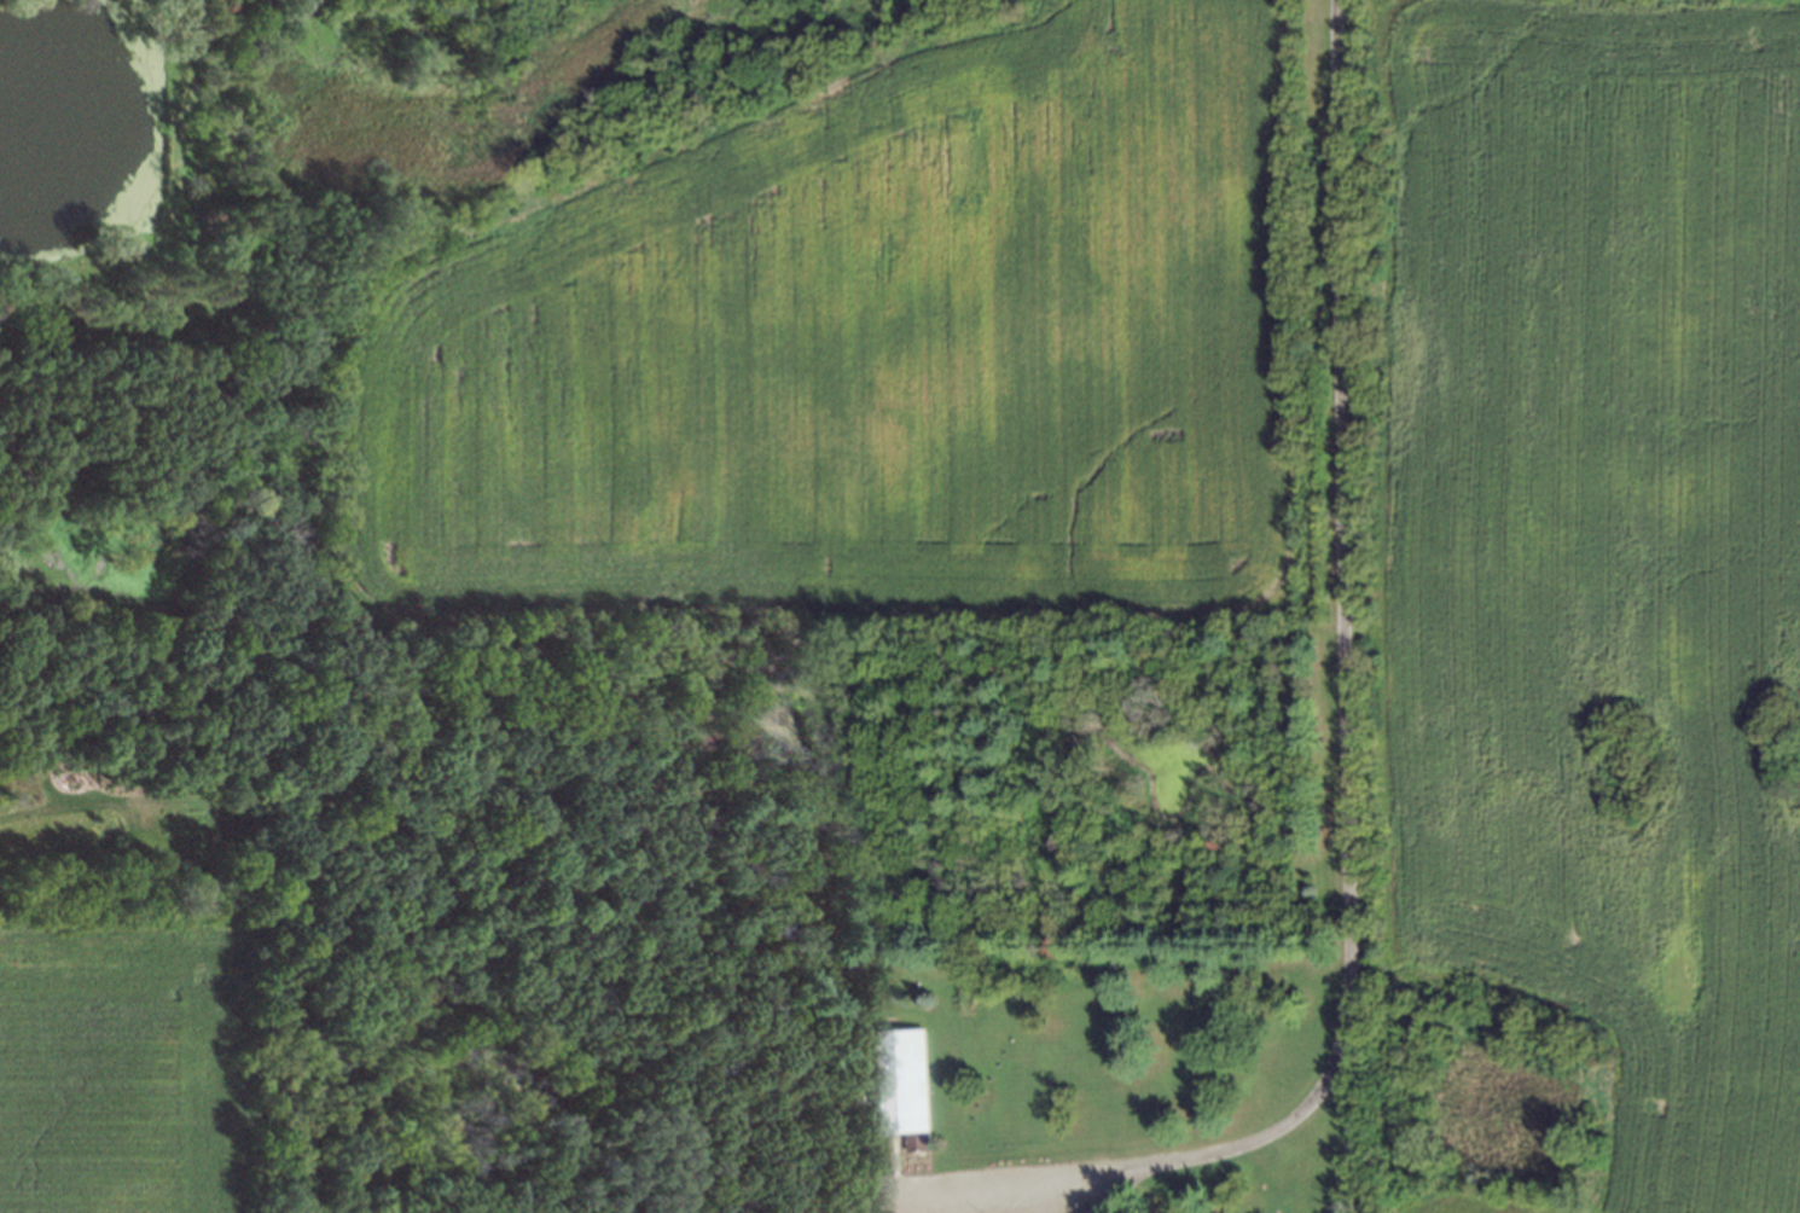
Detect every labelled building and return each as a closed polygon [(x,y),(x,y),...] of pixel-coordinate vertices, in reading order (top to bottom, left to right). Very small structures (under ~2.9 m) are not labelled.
[(922,1027),(928,1128),(871,1132),(865,1029),(922,1027)]
